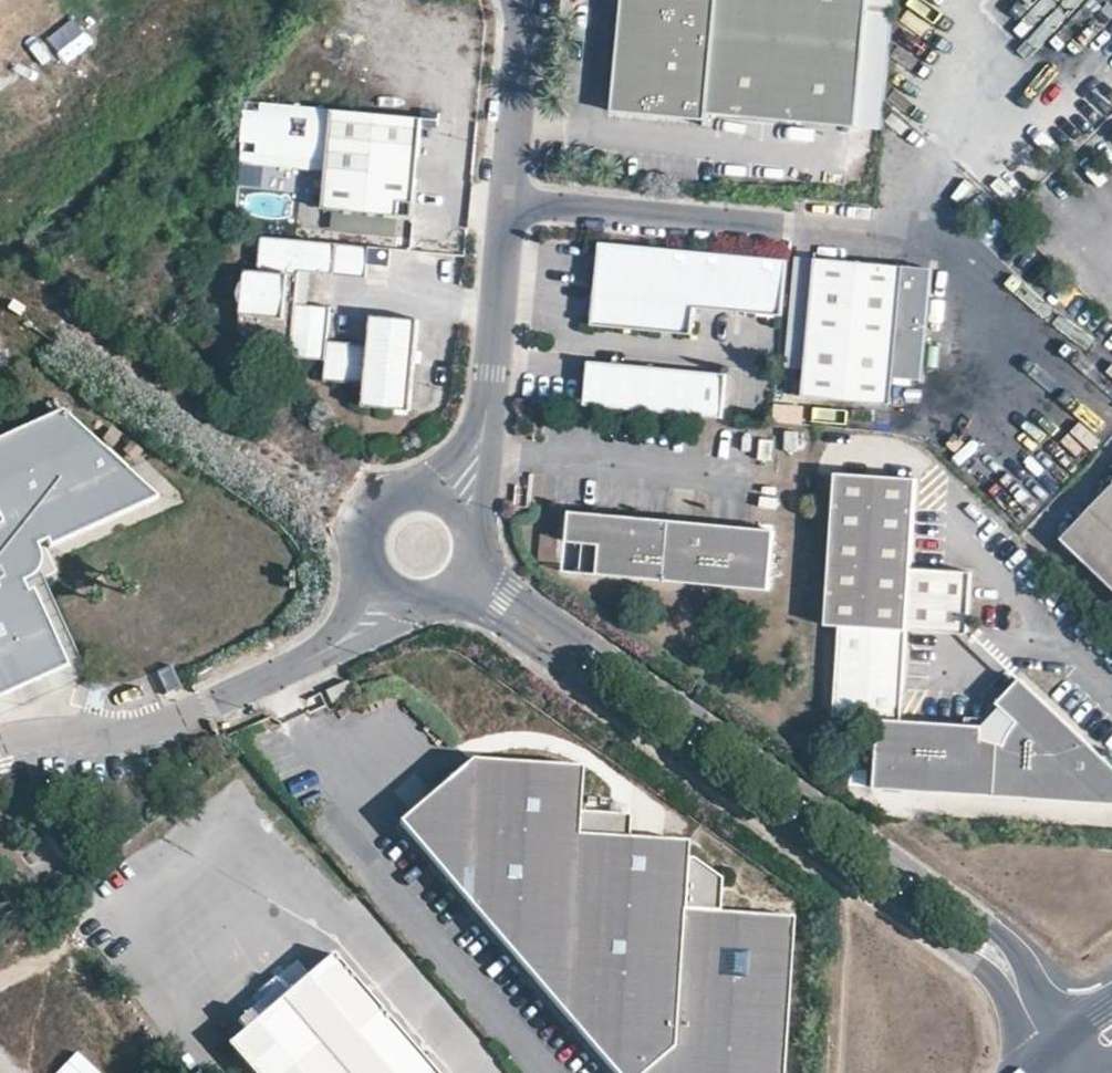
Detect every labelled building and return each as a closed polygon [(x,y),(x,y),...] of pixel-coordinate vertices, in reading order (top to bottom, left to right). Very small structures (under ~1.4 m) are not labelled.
[(624,52),(613,51),(608,100),(623,102),(622,117),(701,125),(702,118),(852,133),(866,0),(629,0),(624,52)] [(629,0),(618,0),(613,51),(624,52),(629,0)] [(416,202),(424,115),(247,98),(244,134),(261,136),(258,161),(283,163),(284,149),(311,152),(310,166),(329,168),(325,211),(402,218),(403,201),(416,202)] [(623,102),(608,100),(606,116),(622,117),(623,102)] [(261,136),(244,134),(242,159),(258,161),(261,136)] [(284,149),(283,163),(310,166),(311,152),(284,149)] [(253,190),(288,191),(289,167),(253,167),(253,190)] [(272,317),(271,335),(291,336),(289,361),(324,363),(323,379),(361,381),(360,402),(397,405),(412,406),(413,391),(417,319),(374,316),(373,342),(334,339),(336,306),(305,304),(307,272),(372,276),(374,245),(266,239),(264,270),(247,269),(244,315),(272,317)] [(602,241),(594,320),(690,328),(694,304),(786,313),(790,262),(790,259),(602,241)] [(807,370),(815,259),(796,258),(787,368),(807,370)] [(902,266),(815,259),(807,370),(806,381),(804,397),(891,404),(893,378),(922,380),(929,295),(900,293),(902,266)] [(931,268),(902,266),(900,293),(929,295),(931,268)] [(241,326),(244,333),(253,337),(271,335),(272,317),(244,315),(241,326)] [(721,375),(581,364),(578,407),(717,419),(721,375)] [(793,396),(804,397),(806,381),(795,380),(793,396)] [(42,540),(39,537),(48,533),(52,540),(161,491),(135,467),(114,449),(114,450),(67,408),(0,438),(0,510),(5,521),(0,523),(0,669),(23,659),(33,681),(72,663),(35,580),(28,584),(25,574),(29,572),(35,567),(40,561),(43,554),(44,546),(42,540)] [(1003,467),(994,478),(1033,512),(1042,501),(1003,467)] [(900,723),(907,631),(918,476),(836,471),(825,625),(842,627),(835,719),(882,723),(877,787),(1034,801),(1034,790),(1100,795),(1100,777),(1109,776),(1110,756),(1028,679),(1004,703),(1011,710),(992,730),(968,728),(900,723)] [(1063,539),(1111,586),(1111,489),(1063,539)] [(557,543),(573,545),(593,546),(595,512),(558,510),(557,543)] [(762,586),(767,527),(750,526),(595,512),(593,546),(591,565),(655,570),(656,566),(700,568),(700,581),(718,582),(720,577),(734,578),(738,584),(762,586)] [(590,571),(591,565),(593,546),(573,545),(572,570),(590,571)] [(655,570),(655,577),(700,581),(700,568),(656,566),(655,570)] [(969,636),(973,572),(912,567),(907,631),(969,636)] [(0,669),(0,695),(33,681),(23,659),(0,669)] [(352,695),(347,683),(324,692),(329,704),(352,695)] [(969,719),(968,728),(992,730),(1011,710),(1004,703),(989,720),(969,719)] [(1034,801),(1111,805),(1111,758),(1110,756),(1109,776),(1100,777),(1100,795),(1034,790),(1034,801)] [(682,841),(623,837),(625,813),(572,810),(575,765),(469,758),(397,820),(614,1072),(778,1072),(788,916),(714,911),(716,878),(687,857),(681,857),(682,841)] [(331,952),(311,970),(302,961),(279,978),(289,989),(226,1044),(251,1072),(433,1072),(331,952)]
